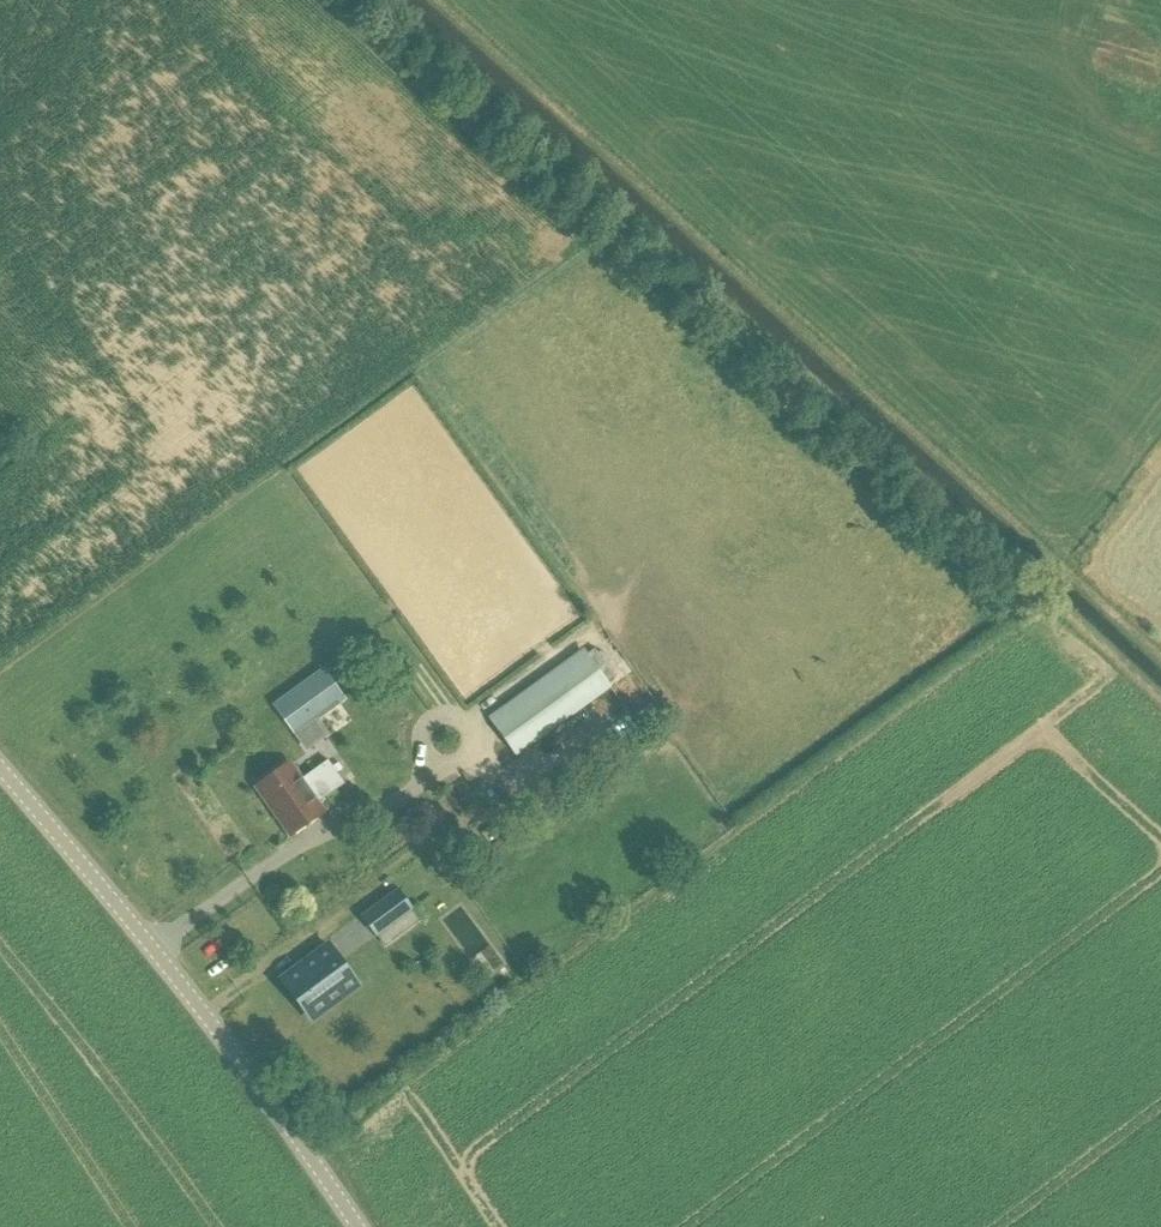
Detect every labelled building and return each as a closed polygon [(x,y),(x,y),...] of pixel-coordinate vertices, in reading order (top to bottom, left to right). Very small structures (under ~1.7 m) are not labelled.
[(516,756),(611,687),(582,648),(487,717),(516,756)] [(346,699),(329,676),(276,714),(303,752),(323,738),(313,723),(346,699)] [(613,707),(630,727),(642,717),(624,697),(613,707)] [(344,784),(327,760),(301,778),(290,762),(256,787),(291,835),(325,811),(318,802),(344,784)] [(375,936),(414,908),(399,888),(360,915),(375,936)] [(350,958),(373,945),(364,930),(334,947),(336,952),(344,947),(350,958)] [(309,1017),(356,983),(330,948),(283,982),(309,1017)]
